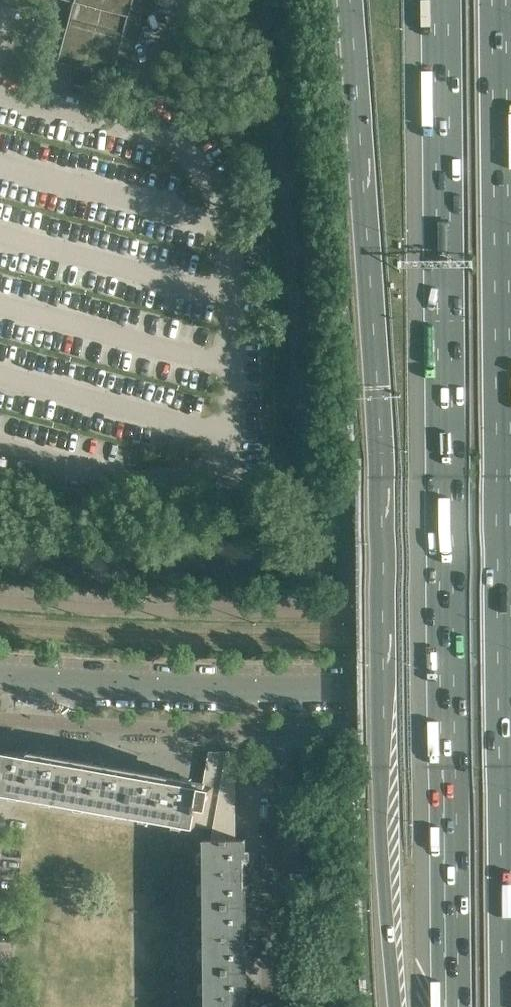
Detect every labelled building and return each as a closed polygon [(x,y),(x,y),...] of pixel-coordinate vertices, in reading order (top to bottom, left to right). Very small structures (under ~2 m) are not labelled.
[(72,2),(117,14),(120,0),(73,0),(72,2)] [(214,787),(221,788),(223,778),(206,775),(204,785),(175,780),(176,776),(167,774),(166,778),(110,769),(111,764),(102,763),(101,767),(45,757),(46,753),(36,751),(36,755),(7,750),(0,787),(0,791),(168,820),(167,820),(197,826),(200,806),(210,808),(214,787)] [(228,752),(210,752),(206,775),(223,778),(221,788),(214,787),(210,808),(200,806),(197,826),(228,831),(229,832),(232,811),(236,812),(236,751),(228,751),(228,752)] [(250,877),(250,868),(246,868),(246,840),(246,839),(205,839),(205,840),(206,905),(246,904),(246,877),(250,877)] [(251,942),(251,933),(251,932),(247,932),(246,904),(206,905),(206,970),(247,970),(247,942),(251,942)] [(252,999),(252,998),(247,998),(247,970),(206,970),(207,1006),(252,1006),(252,999)]
